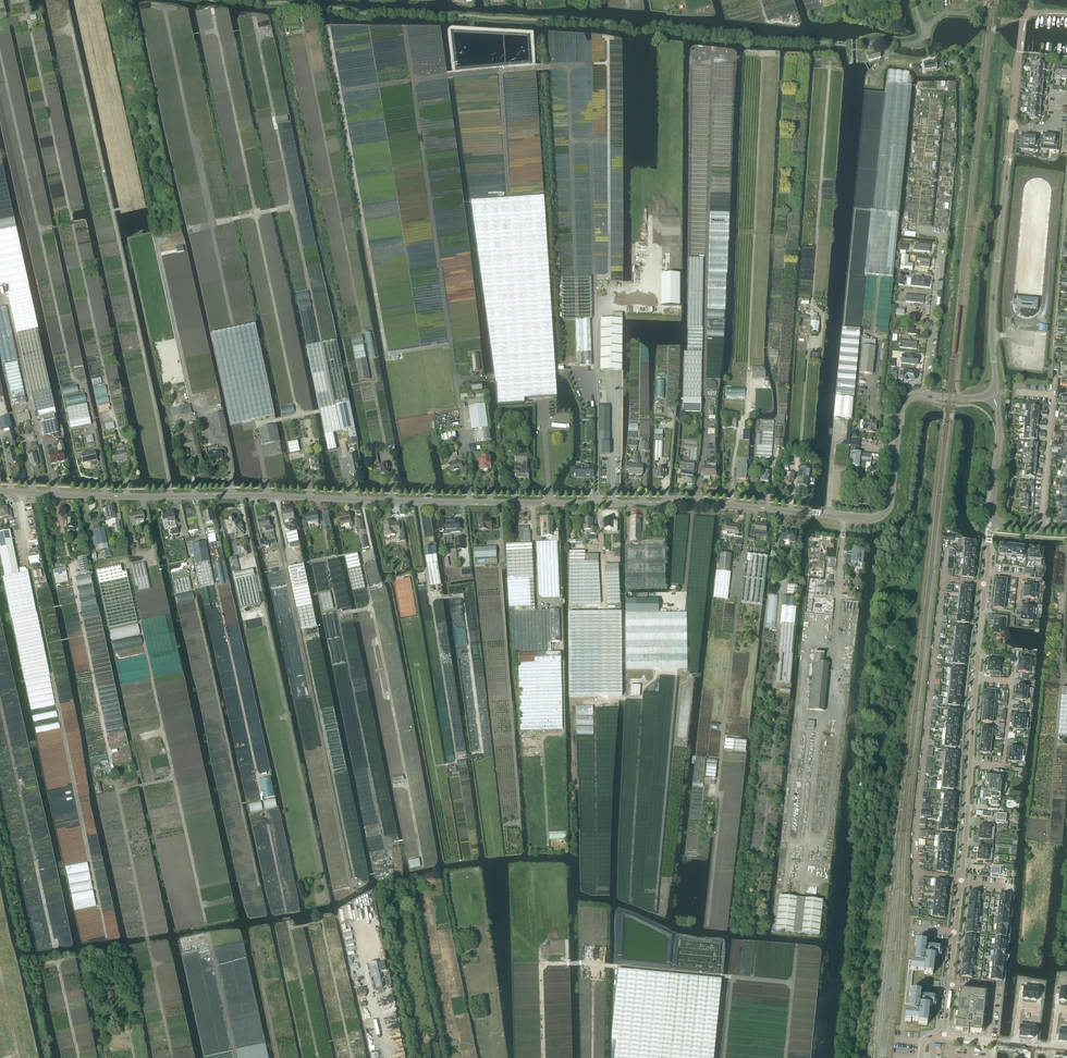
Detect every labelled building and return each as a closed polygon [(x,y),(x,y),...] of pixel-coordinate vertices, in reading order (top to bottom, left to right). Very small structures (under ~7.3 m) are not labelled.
[(870,54),(867,55),(869,61),(881,58),(879,52),(876,53),(875,49),(869,50),(870,54)] [(1040,136),(1039,146),(1041,146),(1041,148),(1042,149),(1048,150),(1049,135),(1044,134),(1044,135),(1043,137),(1040,137),(1040,136)] [(1020,137),(1019,149),(1023,149),(1028,150),(1030,136),(1024,135),(1024,136),(1024,138),(1021,137),(1020,137)] [(1049,135),(1048,150),(1057,150),(1058,138),(1055,138),(1055,136),(1055,135),(1049,135)] [(1030,136),(1028,150),(1033,150),(1037,150),(1039,138),(1038,138),(1038,139),(1035,139),(1035,137),(1035,136),(1030,136)] [(471,201),(496,383),(497,382),(556,379),(544,196),(471,201)] [(871,211),(865,274),(876,276),(881,276),(893,277),(899,214),(871,211)] [(710,213),(709,241),(729,241),(730,213),(710,213)] [(36,418),(40,417),(44,436),(58,433),(54,414),(56,414),(37,329),(38,329),(13,218),(0,221),(0,285),(7,283),(9,292),(7,292),(30,394),(31,394),(36,418)] [(709,241),(709,273),(727,274),(728,242),(709,241)] [(929,253),(930,244),(916,242),(916,247),(913,247),(913,251),(929,253)] [(901,255),(900,271),(912,272),(913,264),(908,264),(909,256),(901,255)] [(930,268),(930,259),(916,257),(915,262),(920,262),(919,267),(930,268)] [(704,259),(690,258),(687,352),(684,352),(684,384),(683,398),(701,399),(704,259)] [(661,274),(661,306),(680,306),(680,274),(662,274),(661,274)] [(709,274),(708,291),(726,291),(726,275),(709,274)] [(576,319),(578,366),(592,366),(590,320),(582,320),(582,319),(592,319),(591,277),(562,278),(564,319),(576,319)] [(929,288),(929,279),(911,278),(911,287),(929,288)] [(708,292),(708,308),(725,309),(726,292),(708,292)] [(926,308),(927,297),(906,295),(905,302),(915,303),(915,307),(926,308)] [(1017,308),(1036,309),(1037,299),(1017,297),(1017,308)] [(810,333),(818,334),(819,317),(811,317),(810,333)] [(601,371),(622,371),(623,320),(601,320),(601,371)] [(231,425),(232,425),(275,415),(255,324),(212,333),(231,425)] [(842,327),(836,397),(853,398),(857,361),(859,338),(860,329),(842,327)] [(914,331),(914,327),(908,327),(907,334),(919,335),(919,332),(914,331)] [(306,347),(328,451),(337,449),(334,434),(336,433),(337,433),(336,433),(341,432),(335,406),(349,403),(350,403),(336,341),(306,347)] [(917,350),(917,343),(899,341),(899,344),(900,344),(899,348),(917,350)] [(366,359),(363,345),(353,347),(355,361),(359,381),(370,379),(366,359)] [(859,373),(872,375),(875,347),(862,346),(859,373)] [(769,357),(770,357),(779,357),(779,350),(772,350),(772,348),(770,348),(770,350),(769,350),(769,352),(770,352),(769,357)] [(917,364),(918,356),(901,354),(901,362),(917,364)] [(14,406),(26,403),(17,362),(4,365),(14,406)] [(753,368),(753,377),(753,378),(766,378),(766,372),(763,368),(753,368)] [(917,380),(918,372),(903,370),(902,379),(917,380)] [(557,397),(556,379),(497,382),(499,405),(525,403),(524,399),(557,397)] [(853,398),(836,397),(834,419),(851,421),(853,398)] [(683,412),(700,413),(701,399),(683,398),(683,412)] [(468,401),(469,407),(472,430),(488,428),(485,405),(484,399),(468,401)] [(349,403),(335,406),(341,432),(348,430),(350,439),(348,439),(349,445),(358,443),(359,443),(357,437),(356,437),(349,403)] [(89,417),(86,404),(66,408),(69,422),(71,429),(91,424),(89,417)] [(109,404),(98,407),(99,413),(109,411),(109,408),(110,407),(109,404)] [(191,414),(190,404),(179,407),(180,409),(171,411),(173,417),(181,416),(191,414)] [(1026,404),(1025,412),(1039,413),(1039,410),(1039,407),(1039,405),(1035,405),(1035,407),(1029,406),(1029,404),(1026,404)] [(610,407),(599,407),(599,443),(599,455),(608,455),(608,454),(610,455),(610,443),(610,407)] [(18,423),(22,422),(27,420),(30,420),(28,412),(16,415),(18,423)] [(215,437),(227,434),(223,413),(211,415),(215,437)] [(774,441),(774,446),(783,447),(783,441),(783,432),(784,426),(784,423),(785,415),(779,414),(777,418),(776,420),(776,423),(775,423),(775,426),(774,441)] [(0,418),(0,427),(1,430),(11,427),(9,416),(0,418)] [(728,428),(736,429),(737,419),(728,418),(728,428)] [(756,445),(756,459),(771,460),(773,426),(773,421),(761,420),(760,431),(762,431),(762,432),(757,431),(756,445)] [(876,422),(863,421),(863,430),(867,430),(866,433),(874,433),(874,431),(876,431),(876,422)] [(104,424),(106,431),(114,429),(113,422),(104,424)] [(264,445),(276,443),(273,426),(260,428),(264,445)] [(9,441),(11,446),(16,445),(15,440),(13,440),(11,432),(4,433),(6,438),(10,437),(11,441),(9,441)] [(455,433),(439,436),(440,441),(456,438),(455,433)] [(191,452),(191,454),(192,454),(192,453),(199,452),(199,455),(200,455),(195,435),(187,436),(189,441),(181,443),(183,450),(190,449),(190,450),(190,452),(191,452)] [(861,439),(852,437),(850,452),(852,452),(850,465),(859,467),(860,462),(867,463),(866,469),(870,469),(872,455),(854,452),(855,448),(859,448),(861,439)] [(685,439),(684,450),(689,450),(697,451),(699,440),(685,439)] [(641,440),(640,451),(648,452),(649,440),(641,440)] [(298,441),(288,443),(290,454),(300,452),(298,441)] [(16,462),(14,453),(13,449),(5,451),(9,464),(16,462)] [(53,450),(48,451),(49,454),(51,464),(55,463),(56,464),(60,463),(60,462),(64,461),(62,451),(54,453),(53,450)] [(125,451),(112,454),(113,463),(127,460),(125,451)] [(209,462),(222,459),(221,451),(207,454),(209,462)] [(81,455),(83,464),(96,461),(94,452),(81,455)] [(388,470),(389,470),(390,469),(389,465),(388,464),(379,466),(377,453),(371,454),(373,464),(375,464),(376,470),(380,469),(381,475),(384,474),(385,475),(387,475),(387,474),(389,473),(388,470)] [(489,470),(491,470),(489,453),(486,454),(487,458),(482,459),(482,460),(479,460),(480,471),(483,471),(484,472),(484,473),(488,472),(489,472),(489,470)] [(28,456),(30,465),(38,463),(36,454),(28,456)] [(351,475),(353,475),(355,476),(357,475),(358,474),(360,474),(358,460),(356,454),(347,456),(348,462),(351,475)] [(521,471),(521,473),(516,473),(516,479),(528,479),(528,471),(527,462),(526,462),(526,455),(515,455),(515,463),(523,463),(522,465),(521,466),(520,467),(520,468),(520,469),(521,470),(521,471)] [(462,470),(461,462),(465,461),(465,456),(458,457),(459,462),(448,464),(450,472),(462,470)] [(312,470),(320,469),(318,458),(310,459),(312,470)] [(681,473),(680,478),(692,480),(695,462),(682,460),(681,470),(687,471),(686,474),(681,473)] [(736,465),(736,478),(746,479),(746,470),(747,470),(747,465),(746,465),(746,461),(743,461),(741,460),(741,465),(736,465)] [(627,463),(626,469),(629,470),(629,474),(643,475),(643,465),(640,465),(640,464),(637,464),(637,465),(630,465),(630,463),(627,463)] [(711,468),(703,468),(703,476),(703,480),(710,480),(710,476),(716,477),(716,468),(716,463),(711,463),(711,468)] [(576,467),(576,478),(576,477),(582,477),(582,478),(582,476),(593,477),(593,478),(594,466),(593,466),(584,466),(584,465),(584,468),(577,468),(577,467),(576,467)] [(653,477),(656,477),(656,478),(663,479),(664,473),(666,473),(667,470),(657,469),(657,471),(653,471),(653,477)] [(761,472),(760,482),(768,483),(769,473),(761,472)] [(849,475),(848,481),(852,481),(851,488),(850,494),(856,495),(856,497),(865,498),(866,492),(861,492),(861,489),(857,489),(858,482),(859,476),(849,475)] [(1022,495),(1020,495),(1020,508),(1028,509),(1029,495),(1026,495),(1022,495)] [(1058,514),(1061,514),(1061,523),(1066,523),(1066,519),(1066,510),(1063,510),(1063,511),(1062,511),(1062,507),(1059,506),(1058,514)] [(107,522),(115,520),(113,507),(104,509),(107,522)] [(2,520),(12,518),(10,510),(6,511),(6,508),(0,509),(0,518),(2,518),(2,520)] [(205,523),(213,521),(211,511),(203,512),(205,523)] [(289,520),(289,522),(295,521),(293,511),(283,513),(284,521),(289,520)] [(130,523),(144,521),(142,512),(129,515),(130,523)] [(167,522),(167,523),(174,521),(173,515),(172,515),(171,512),(165,513),(165,512),(160,513),(161,516),(161,517),(162,523),(167,522)] [(318,521),(316,512),(311,513),(311,514),(304,516),(305,523),(318,521)] [(340,525),(351,523),(349,514),(338,516),(340,525)] [(67,516),(67,528),(75,529),(75,516),(67,516)] [(630,542),(640,542),(640,540),(645,540),(646,533),(641,533),(641,517),(630,516),(630,542)] [(234,522),(233,519),(233,518),(232,518),(232,517),(231,517),(230,517),(229,518),(229,519),(229,520),(225,521),(229,535),(234,533),(235,536),(243,535),(242,532),(244,532),(241,522),(237,523),(237,521),(234,522)] [(543,518),(541,518),(541,524),(543,523),(544,536),(553,536),(553,517),(543,518)] [(260,529),(265,528),(266,532),(273,531),(272,526),(270,526),(269,518),(258,521),(260,529)] [(480,519),(479,519),(479,531),(488,530),(488,528),(492,528),(491,520),(487,521),(487,519),(483,519),(482,518),(481,518),(480,519)] [(604,523),(604,527),(605,527),(605,528),(611,528),(611,532),(618,532),(617,521),(613,521),(613,518),(604,518),(604,523)] [(596,528),(592,528),(592,519),(584,519),(584,530),(589,530),(589,535),(596,535),(596,528)] [(447,520),(443,521),(444,526),(443,526),(443,535),(449,534),(449,533),(460,532),(459,521),(447,522),(447,520)] [(730,522),(724,521),(723,532),(739,533),(740,526),(729,525),(730,522)] [(384,531),(384,535),(385,535),(386,536),(387,536),(387,537),(390,536),(391,536),(391,535),(395,534),(395,532),(400,532),(399,523),(394,524),(394,522),(384,523),(385,531),(384,531)] [(755,524),(755,530),(751,530),(751,536),(754,537),(755,533),(765,534),(766,525),(755,524)] [(104,528),(94,529),(97,545),(98,545),(99,551),(104,550),(108,549),(107,544),(104,528)] [(18,574),(9,531),(0,532),(0,553),(5,576),(18,574)] [(297,531),(286,533),(288,544),(299,541),(297,531)] [(790,532),(782,531),(781,540),(789,541),(789,542),(795,543),(796,532),(790,532)] [(520,532),(520,542),(531,542),(530,532),(520,532)] [(458,539),(458,545),(456,545),(456,550),(465,549),(464,538),(458,539)] [(625,581),(625,589),(665,588),(665,577),(665,565),(665,538),(647,539),(647,542),(642,542),(642,546),(625,546),(625,581)] [(963,538),(962,547),(965,548),(976,549),(977,549),(977,542),(974,542),(974,540),(963,538)] [(560,597),(558,542),(558,541),(536,542),(539,595),(542,598),(560,597)] [(205,542),(204,543),(191,545),(195,565),(200,587),(214,584),(209,562),(205,542)] [(532,543),(506,544),(509,608),(511,608),(511,611),(513,654),(518,654),(521,730),(563,729),(562,697),(560,652),(551,653),(551,642),(560,642),(559,609),(535,610),(532,543)] [(246,546),(240,547),(241,555),(248,553),(246,546)] [(437,563),(438,563),(435,546),(424,548),(427,564),(430,585),(440,584),(437,563)] [(474,548),(475,558),(475,566),(497,564),(497,557),(496,547),(474,548)] [(1029,550),(1028,559),(1035,559),(1034,562),(1035,562),(1036,548),(1035,548),(1032,547),(1029,547),(1029,548),(1029,549),(1029,550)] [(845,554),(844,566),(851,567),(851,564),(856,565),(856,563),(863,564),(864,549),(853,548),(855,549),(854,555),(845,554)] [(1036,548),(1035,562),(1041,563),(1042,556),(1043,557),(1043,552),(1043,549),(1039,548),(1038,548),(1037,548),(1036,548)] [(570,552),(568,552),(570,698),(600,698),(599,551),(585,551),(570,552)] [(721,553),(718,571),(729,572),(731,554),(721,553)] [(353,591),(365,588),(358,554),(345,556),(353,591)] [(747,554),(741,603),(762,605),(768,557),(747,554)] [(78,559),(81,575),(90,573),(86,557),(78,559)] [(150,589),(144,563),(131,566),(133,579),(136,592),(150,589)] [(304,564),(288,567),(297,609),(313,605),(304,564)] [(137,623),(126,572),(122,573),(120,566),(96,571),(109,629),(137,623)] [(62,569),(53,571),(56,584),(64,583),(68,582),(65,568),(62,569)] [(176,594),(191,590),(187,570),(171,574),(173,582),(176,594)] [(233,574),(240,608),(260,604),(252,570),(233,574)] [(974,572),(961,570),(960,577),(973,579),(974,572)] [(606,572),(607,603),(620,602),(619,571),(606,572)] [(718,571),(717,571),(714,597),(728,599),(730,572),(729,572),(718,571)] [(37,613),(28,572),(18,574),(5,576),(5,577),(3,577),(12,618),(25,680),(49,675),(36,613),(37,613)] [(1028,585),(1025,584),(1024,591),(1035,592),(1036,586),(1033,585),(1033,584),(1028,584),(1028,585)] [(973,587),(959,586),(958,592),(971,594),(972,594),(973,587)] [(1035,592),(1024,591),(1023,598),(1035,599),(1035,592)] [(334,608),(330,592),(320,594),(323,610),(334,608)] [(780,623),(794,624),(797,598),(783,597),(780,623)] [(625,599),(625,613),(659,613),(658,599),(625,599)] [(1021,610),(1021,613),(1021,614),(1034,615),(1033,615),(1033,608),(1025,607),(1024,607),(1023,607),(1022,607),(1022,610),(1021,610)] [(659,613),(625,613),(626,622),(626,638),(626,652),(626,660),(626,669),(629,669),(646,669),(687,669),(687,652),(687,650),(686,631),(686,613),(667,613),(659,613)] [(1021,617),(1021,621),(1024,621),(1024,622),(1028,622),(1028,621),(1033,622),(1034,615),(1021,614),(1021,615),(1021,616),(1021,617)] [(969,617),(958,616),(957,623),(969,624),(969,617)] [(995,621),(993,633),(1000,634),(1000,633),(1001,632),(1004,632),(1004,636),(1005,628),(1004,628),(1004,621),(1007,622),(1008,617),(996,616),(996,620),(995,620),(995,621)] [(782,624),(776,682),(791,684),(796,625),(782,624)] [(967,635),(968,628),(954,627),(954,634),(967,635)] [(807,683),(811,684),(808,709),(824,711),(829,664),(823,664),(824,655),(824,654),(814,653),(814,654),(812,678),(809,677),(809,679),(807,679),(807,683)] [(992,659),(989,658),(988,665),(999,666),(1000,656),(992,655),(992,659)] [(950,657),(949,664),(964,665),(965,658),(964,658),(954,657),(950,657)] [(1018,664),(1018,665),(1031,667),(1032,667),(1033,660),(1019,659),(1019,663),(1018,663),(1019,663),(1018,664)] [(999,666),(988,665),(988,666),(987,666),(987,671),(988,671),(988,672),(991,672),(990,676),(1001,677),(1001,673),(999,673),(999,666)] [(1018,669),(1018,672),(1019,672),(1019,673),(1019,672),(1020,673),(1021,673),(1030,674),(1031,667),(1018,665),(1018,666),(1018,669)] [(963,676),(964,670),(950,668),(950,675),(962,676),(963,676)] [(631,685),(630,695),(640,696),(641,685),(631,685)] [(1016,689),(1015,692),(1015,693),(1027,694),(1028,694),(1029,687),(1019,686),(1018,686),(1017,686),(1016,686),(1016,689)] [(1066,736),(1066,688),(1062,687),(1061,693),(1061,698),(1058,735),(1066,736)] [(984,697),(984,698),(997,700),(998,693),(992,693),(992,692),(988,692),(985,692),(985,695),(984,695),(984,696),(984,697)] [(1027,694),(1015,693),(1015,700),(1018,700),(1018,701),(1022,701),(1022,700),(1026,701),(1027,694)] [(960,700),(947,698),(946,698),(945,705),(960,707),(960,700)] [(959,718),(960,711),(947,710),(946,716),(959,718)] [(1014,719),(1012,719),(1012,722),(1028,724),(1029,719),(1025,718),(1025,717),(1022,717),(1022,715),(1017,714),(1017,716),(1014,716),(1014,719)] [(808,721),(807,728),(814,729),(815,721),(808,721)] [(1012,722),(1011,726),(1013,726),(1013,729),(1016,730),(1016,731),(1021,732),(1021,730),(1024,730),(1024,729),(1027,730),(1028,724),(1012,722)] [(734,739),(725,738),(724,749),(733,750),(734,739)] [(747,741),(734,739),(733,750),(746,751),(747,741)] [(957,741),(956,741),(945,740),(945,747),(956,748),(957,741)] [(1009,751),(1008,754),(1009,754),(1008,755),(1021,756),(1022,749),(1012,748),(1011,748),(1009,748),(1009,751)] [(957,760),(958,753),(944,751),(943,758),(956,760),(957,760)] [(1008,757),(1008,761),(1011,762),(1016,763),(1016,762),(1021,763),(1021,756),(1008,755),(1008,756),(1008,755),(1008,756),(1008,757)] [(705,776),(715,778),(717,760),(707,758),(705,776)] [(996,772),(995,776),(988,775),(988,774),(988,773),(987,783),(987,784),(988,784),(989,784),(989,786),(987,786),(986,787),(985,799),(991,800),(990,805),(990,804),(990,805),(991,806),(993,806),(994,807),(995,807),(998,806),(999,806),(999,804),(999,801),(1000,801),(1001,791),(1001,790),(1006,791),(1005,791),(1005,792),(1006,790),(1007,789),(1007,787),(1007,785),(1007,784),(1006,783),(1006,784),(1002,783),(1003,777),(1002,777),(1002,772),(1003,773),(1003,772),(1002,772),(1001,771),(999,771),(998,771),(997,771),(996,771),(995,772),(996,772)] [(954,783),(941,782),(940,788),(954,790),(954,783)] [(955,801),(956,795),(944,793),(944,800),(942,800),(941,800),(955,801)] [(1006,815),(997,814),(996,823),(1008,825),(1008,822),(1006,822),(1006,815)] [(953,825),(941,823),(941,824),(939,824),(938,830),(952,832),(953,825)] [(983,826),(980,826),(980,827),(979,831),(979,832),(994,834),(995,828),(983,826)] [(994,834),(979,832),(979,834),(978,838),(979,838),(978,839),(986,840),(993,841),(994,834)] [(951,843),(952,836),(938,835),(938,841),(951,843)] [(985,847),(979,847),(978,848),(978,852),(978,853),(992,855),(993,848),(985,847)] [(992,855),(978,853),(978,854),(977,858),(977,859),(985,860),(992,861),(992,855)] [(419,859),(409,861),(410,868),(420,866),(419,859)] [(1003,867),(992,865),(991,875),(1002,876),(1003,867)] [(947,888),(948,881),(934,880),(933,886),(936,887),(947,888)] [(779,896),(776,930),(820,935),(823,900),(779,896)] [(311,932),(321,930),(320,924),(310,926),(311,932)] [(926,942),(917,941),(915,961),(909,961),(908,969),(913,970),(924,971),(924,972),(933,973),(935,956),(939,956),(940,947),(925,946),(926,942)] [(719,1011),(720,995),(722,979),(721,979),(670,974),(619,969),(612,1038),(617,1039),(615,1057),(714,1057),(719,1011)] [(1020,986),(1020,991),(1023,991),(1022,999),(1023,999),(1030,1000),(1031,985),(1031,988),(1024,987),(1020,986)] [(1031,985),(1030,1000),(1036,1001),(1037,1001),(1038,996),(1038,994),(1038,993),(1042,994),(1042,989),(1039,989),(1039,986),(1031,985)] [(1056,994),(1059,995),(1059,1001),(1060,1001),(1061,1002),(1063,1002),(1065,1002),(1066,1002),(1066,995),(1066,988),(1060,987),(1060,990),(1056,989),(1056,994)] [(906,990),(904,1004),(910,1005),(910,1012),(906,1011),(905,1020),(919,1021),(919,1023),(927,1024),(929,1006),(933,1007),(934,998),(920,996),(920,992),(911,991),(911,990),(906,990)] [(957,1019),(956,1030),(981,1033),(982,1032),(980,1032),(981,1026),(982,1026),(985,1000),(983,999),(984,994),(986,994),(986,993),(960,990),(960,992),(961,992),(961,997),(959,997),(959,1001),(960,1001),(960,1006),(958,1006),(957,1014),(959,1015),(958,1020),(957,1019)] [(1021,1023),(1019,1036),(1026,1037),(1027,1037),(1028,1024),(1021,1023)] [(1028,1024),(1027,1037),(1033,1038),(1034,1038),(1035,1033),(1035,1032),(1038,1032),(1039,1028),(1035,1027),(1036,1025),(1028,1024)] [(1058,1041),(1065,1042),(1066,1030),(1066,1029),(1060,1028),(1058,1041)]
